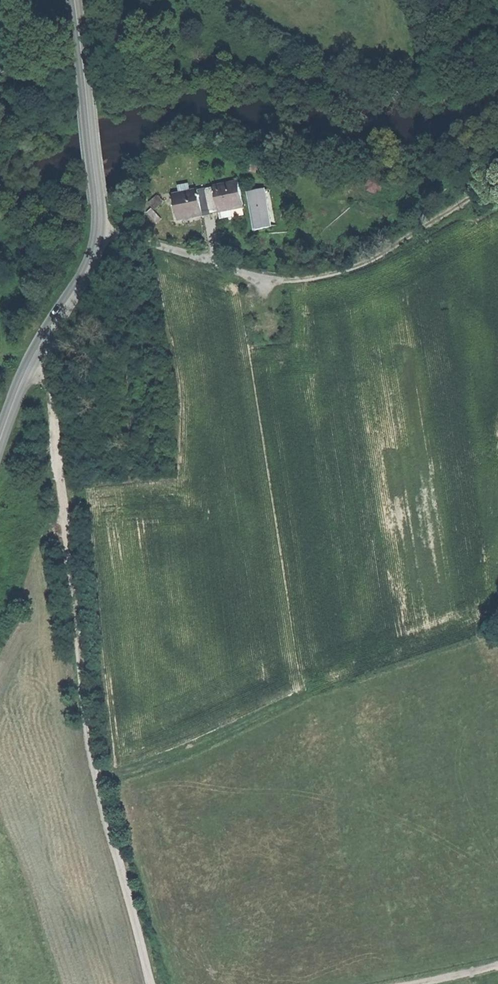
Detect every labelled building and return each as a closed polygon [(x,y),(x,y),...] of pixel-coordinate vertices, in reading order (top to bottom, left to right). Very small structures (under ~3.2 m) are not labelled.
[(238,181),(205,188),(210,212),(227,209),(243,205),(238,181)] [(173,195),(178,219),(195,216),(210,212),(205,188),(173,195)] [(250,197),(252,209),(267,206),(265,194),(250,197)] [(150,204),(154,209),(163,200),(159,195),(150,204)] [(271,226),(267,206),(252,209),(255,229),(264,227),(271,226)]
